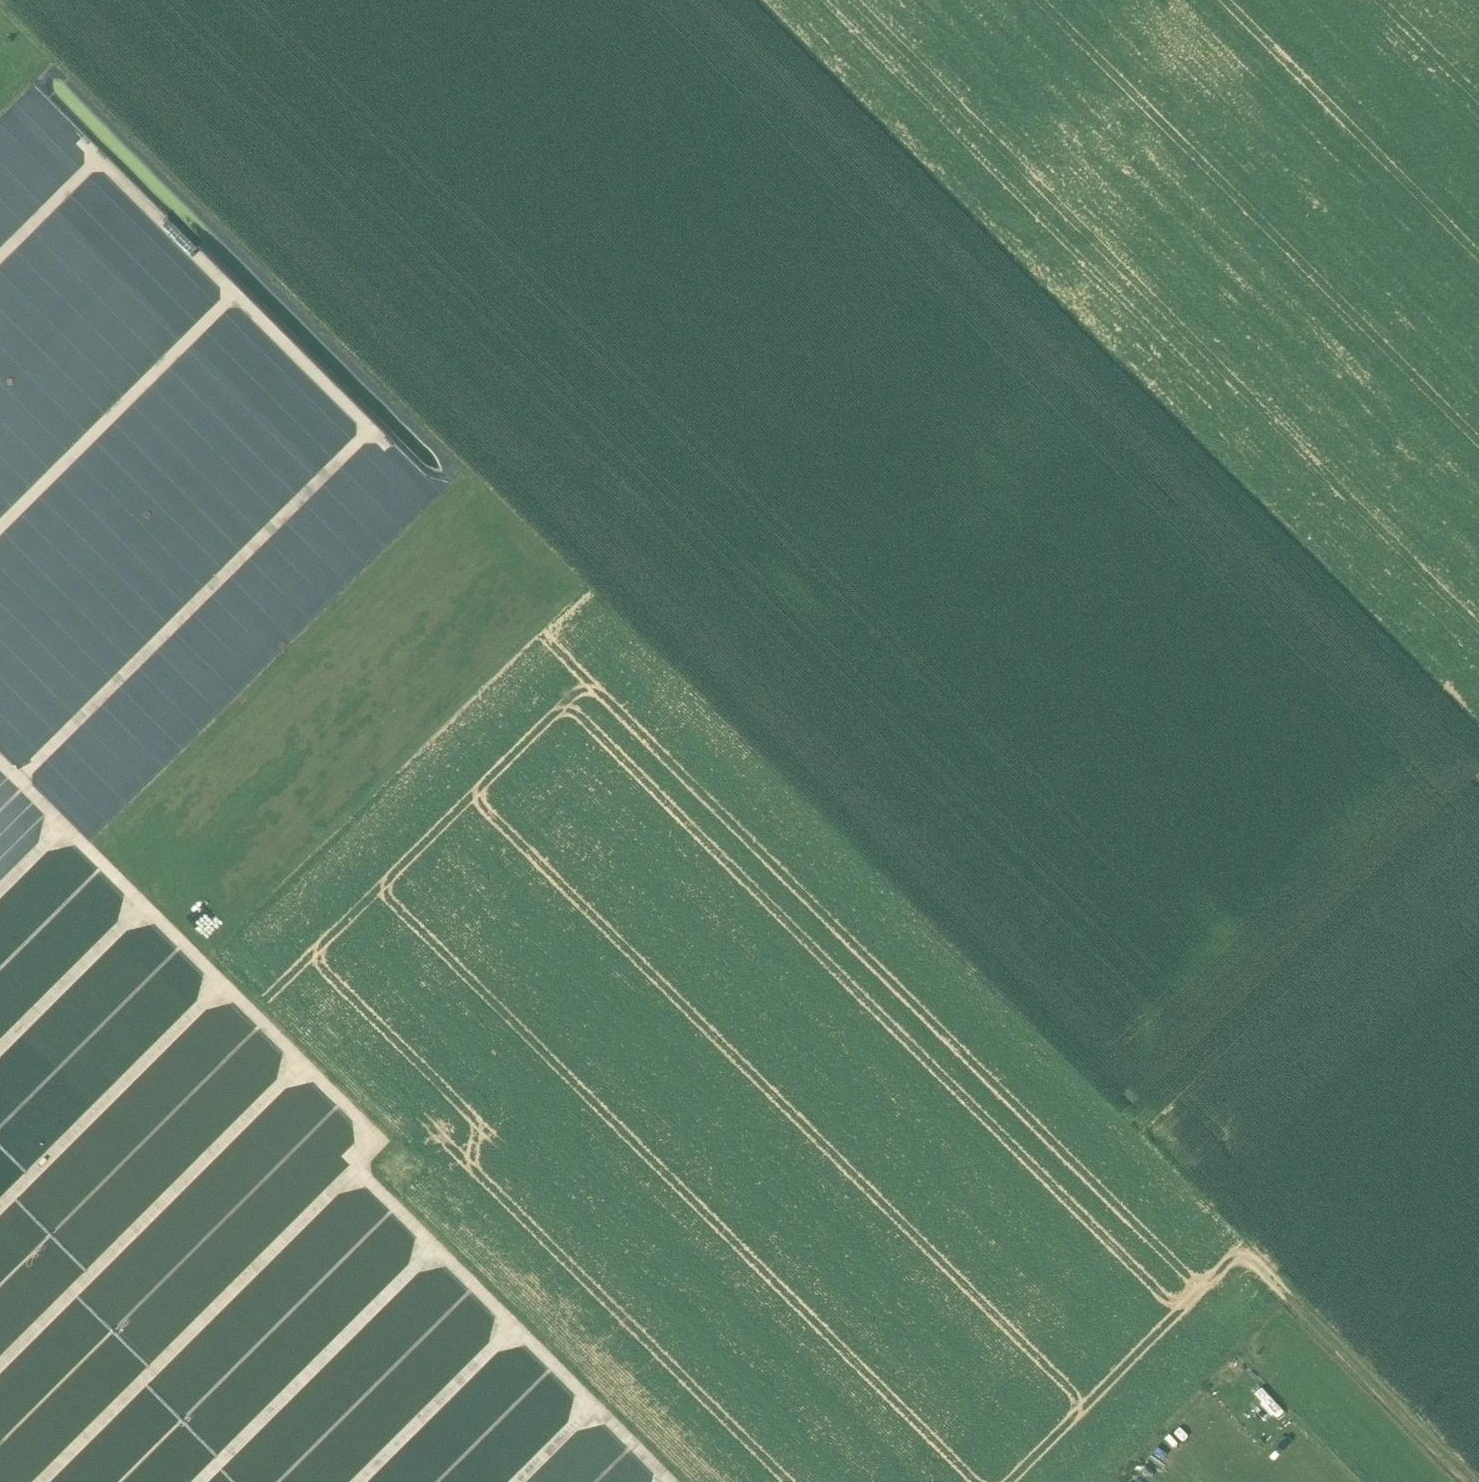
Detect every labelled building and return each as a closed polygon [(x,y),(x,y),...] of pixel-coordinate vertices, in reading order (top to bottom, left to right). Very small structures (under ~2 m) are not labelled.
[(82,887),(102,908),(109,901),(117,909),(125,902),(96,874),(82,887)] [(315,1198),(349,1164),(341,1156),(352,1144),(291,1083),(270,1105),(276,1111),(256,1130),(309,1183),(304,1188),(315,1198)] [(558,1422),(576,1403),(520,1348),(512,1356),(524,1368),(509,1383),(541,1414),(545,1410),(558,1422)] [(654,1480),(594,1420),(575,1439),(570,1452),(582,1465),(576,1480),(578,1481),(653,1481),(654,1480)]
